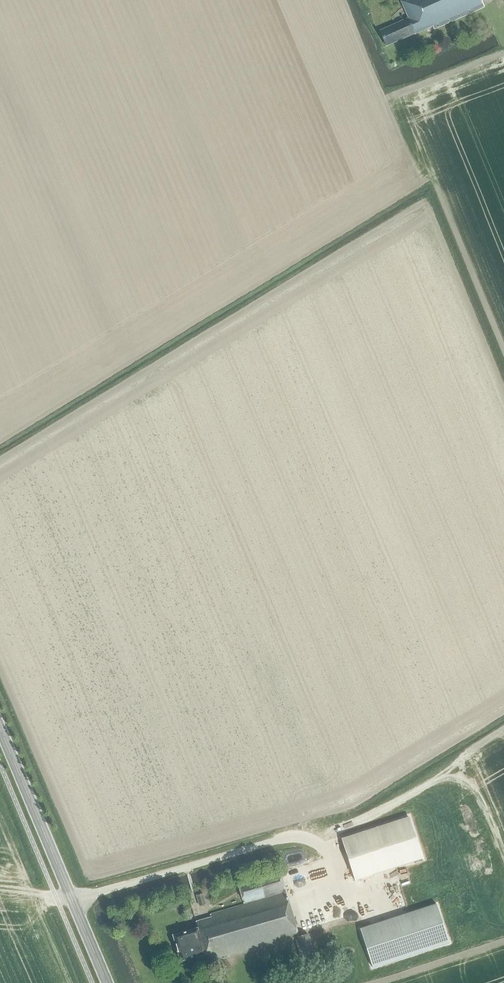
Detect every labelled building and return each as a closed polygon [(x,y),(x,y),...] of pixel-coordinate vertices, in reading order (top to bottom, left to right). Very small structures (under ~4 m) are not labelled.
[(386,46),(432,25),(433,29),(483,7),(480,0),(400,0),(408,18),(379,31),(386,46)] [(409,817),(341,839),(355,881),(423,859),(409,817)] [(180,962),(209,953),(213,952),(214,959),(295,938),(302,960),(314,956),(308,934),(300,936),(279,872),(239,883),(245,905),(210,915),(211,917),(196,922),(198,928),(173,935),(180,962)] [(207,904),(204,893),(196,895),(199,906),(207,904)] [(436,904),(360,928),(373,968),(449,943),(436,904)]
